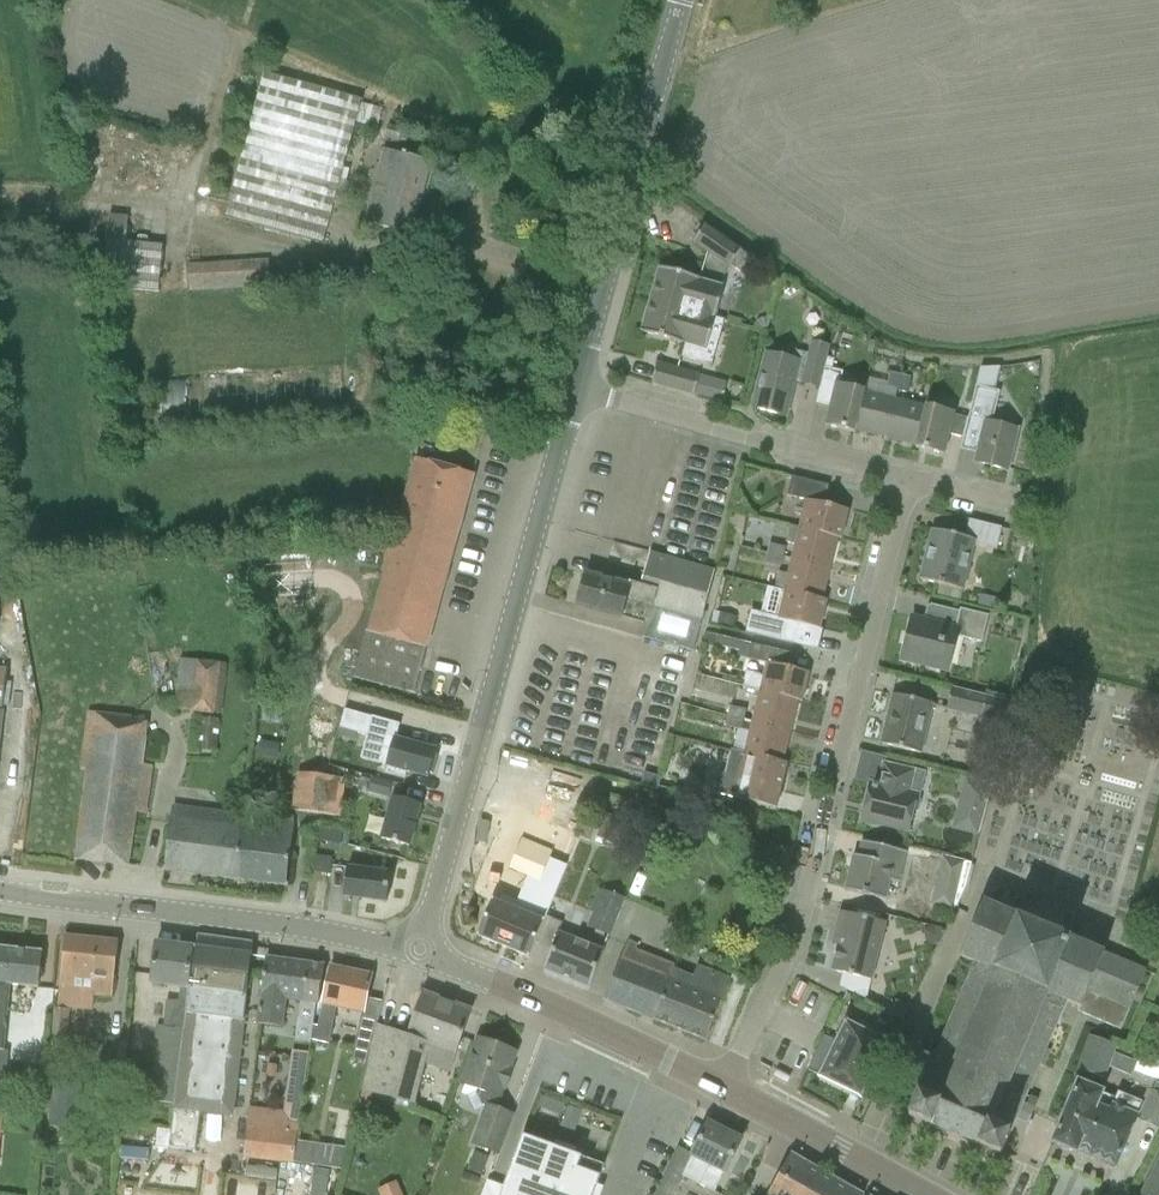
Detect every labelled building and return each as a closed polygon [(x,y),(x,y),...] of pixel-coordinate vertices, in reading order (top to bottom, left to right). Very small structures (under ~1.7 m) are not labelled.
[(262,75),(254,106),(225,220),(323,246),(334,204),(348,207),(355,182),(340,178),(354,123),(377,129),(382,108),(262,75)] [(389,125),(387,132),(385,139),(400,143),(402,136),(404,129),(389,125)] [(383,150),(363,223),(410,235),(429,162),(383,150)] [(158,293),(162,246),(126,243),(128,216),(108,214),(106,241),(105,265),(102,288),(103,288),(158,293)] [(693,242),(729,267),(740,252),(703,227),(693,242)] [(692,253),(687,271),(704,276),(709,259),(692,253)] [(268,278),(267,261),(189,266),(191,292),(283,286),(282,278),(268,278)] [(659,268),(650,301),(715,318),(724,288),(700,281),(700,280),(659,268)] [(715,318),(650,301),(641,333),(682,344),(682,343),(707,350),(715,318)] [(766,354),(758,385),(752,408),(785,416),(793,381),(800,383),(800,384),(819,388),(824,368),(829,347),(810,343),(807,355),(795,352),(792,361),(766,354)] [(656,365),(651,383),(721,403),(726,384),(656,365)] [(824,368),(819,388),(815,404),(829,408),(825,426),(853,433),(854,431),(853,430),(863,392),(864,391),(839,385),(842,372),(824,368)] [(967,419),(962,439),(960,450),(976,454),(974,463),(1007,471),(1017,430),(991,424),(999,392),(993,391),(999,368),(979,369),(967,419)] [(152,381),(154,423),(341,412),(339,370),(152,381)] [(885,390),(896,392),(900,375),(889,373),(885,390)] [(900,375),(896,392),(906,395),(910,378),(900,375)] [(853,430),(854,431),(885,438),(894,400),(863,392),(853,430)] [(885,438),(915,446),(916,446),(926,407),(925,407),(894,400),(885,438)] [(916,446),(915,446),(915,448),(943,455),(948,435),(962,439),(967,419),(953,415),(954,413),(925,406),(925,407),(926,407),(916,446)] [(413,695),(414,690),(473,476),(416,460),(369,633),(365,632),(352,678),(413,695)] [(791,477),(786,497),(805,501),(798,528),(837,537),(836,538),(841,539),(848,511),(824,505),(828,486),(791,477)] [(919,580),(943,586),(962,591),(973,544),(996,550),(1001,528),(968,520),(964,538),(932,530),(919,580)] [(794,546),(791,560),(829,569),(836,538),(837,537),(798,528),(788,526),(784,544),(794,546)] [(785,548),(770,544),(767,554),(782,558),(785,548)] [(782,558),(767,554),(765,564),(780,568),(782,558)] [(585,576),(577,606),(643,624),(646,611),(651,612),(644,638),(694,652),(714,573),(649,555),(640,586),(618,580),(617,584),(585,576)] [(772,590),(783,592),(783,591),(821,601),(822,600),(829,569),(791,560),(787,574),(777,572),(772,590)] [(310,597),(308,570),(248,574),(251,602),(310,597)] [(783,591),(783,592),(776,619),(795,624),(819,630),(826,601),(822,600),(821,601),(783,591)] [(977,605),(994,609),(997,599),(980,595),(977,605)] [(902,660),(925,666),(946,671),(955,637),(981,643),(988,616),(960,609),(955,629),(912,618),(902,660)] [(714,613),(711,624),(712,624),(723,627),(732,629),(735,618),(714,613)] [(751,613),(746,635),(790,645),(795,624),(776,619),(751,613)] [(740,643),(736,657),(757,662),(761,648),(740,643)] [(173,709),(219,714),(225,665),(179,660),(173,709)] [(746,673),(743,687),(759,691),(797,701),(801,702),(808,673),(785,668),(766,663),(762,677),(746,673)] [(951,687),(945,711),(984,720),(1004,725),(1010,702),(990,697),(951,687)] [(754,713),(752,723),(790,732),(797,701),(759,691),(754,713)] [(880,744),(903,750),(920,754),(932,704),(892,695),(880,744)] [(731,708),(729,717),(744,721),(746,711),(731,708)] [(85,769),(77,837),(74,861),(127,867),(133,813),(144,815),(149,768),(141,767),(144,737),(127,735),(129,718),(86,713),(80,769),(85,769)] [(713,714),(710,725),(727,729),(729,717),(713,714)] [(371,717),(363,745),(389,752),(385,767),(387,767),(385,774),(404,780),(406,773),(427,779),(429,774),(432,774),(437,756),(434,755),(435,750),(395,739),(387,737),(391,723),(371,717)] [(729,717),(727,729),(749,734),(744,754),(782,764),(782,763),(790,732),(752,723),(744,721),(729,717)] [(269,747),(258,746),(256,760),(267,762),(269,747)] [(718,773),(713,794),(775,809),(779,793),(786,764),(782,763),(782,764),(744,754),(731,751),(730,750),(724,774),(718,773)] [(920,800),(916,795),(908,793),(913,772),(906,770),(883,765),(878,786),(870,784),(861,820),(884,826),(907,832),(911,813),(918,811),(920,800)] [(344,779),(299,773),(294,812),(339,818),(344,779)] [(370,781),(366,794),(387,800),(391,786),(370,781)] [(992,787),(972,782),(966,808),(985,813),(992,787)] [(420,806),(392,798),(381,840),(408,847),(420,806)] [(491,902),(477,937),(528,958),(537,936),(568,862),(577,839),(515,813),(506,836),(502,835),(477,896),(491,902)] [(604,814),(594,839),(613,846),(623,821),(604,814)] [(166,847),(163,871),(198,875),(285,886),(292,836),(290,835),(292,822),(259,818),(257,835),(176,825),(176,819),(170,819),(166,847)] [(844,891),(868,897),(874,898),(871,911),(887,916),(890,901),(885,900),(889,882),(898,884),(905,853),(884,848),(861,842),(857,857),(853,856),(844,891)] [(329,877),(332,860),(315,857),(313,874),(329,877)] [(942,857),(930,906),(953,912),(964,887),(970,864),(942,857)] [(389,874),(346,868),(343,897),(386,903),(389,874)] [(598,889),(591,908),(615,918),(623,899),(598,889)] [(928,1071),(908,1118),(1000,1157),(1006,1143),(1019,1149),(1027,1131),(1013,1125),(1019,1111),(1030,1116),(1037,1102),(1025,1097),(1038,1067),(1043,1069),(1049,1053),(1044,1051),(1065,1002),(1079,1007),(1077,1012),(1120,1031),(1145,972),(1112,959),(1091,951),(1092,948),(1092,940),(1080,934),(1073,940),(1071,943),(1060,938),(1062,933),(1060,915),(1038,906),(1025,917),(1024,921),(1013,916),(1014,913),(1013,905),(1001,901),(993,905),(992,909),(981,904),(975,919),(959,958),(973,964),(935,1056),(930,1054),(923,1069),(928,1071)] [(885,923),(862,918),(839,912),(834,932),(840,933),(831,971),(871,981),(885,923)] [(589,988),(603,952),(558,933),(543,969),(589,988)] [(64,937),(61,961),(58,993),(112,998),(117,942),(64,937)] [(153,967),(150,985),(179,989),(177,1004),(166,1002),(162,1028),(183,1030),(188,988),(187,988),(192,948),(156,944),(153,967)] [(5,1064),(2,1052),(9,987),(37,989),(41,952),(0,948),(0,1111),(5,1064)] [(169,1132),(167,1149),(195,1152),(197,1134),(200,1113),(232,1117),(244,1019),(250,956),(195,949),(190,988),(188,988),(183,1030),(180,1054),(173,1105),(172,1109),(169,1131),(169,1132)] [(266,958),(256,1026),(282,1030),(285,1000),(317,1004),(320,986),(321,986),(324,966),(266,958)] [(605,999),(604,1001),(704,1042),(728,980),(706,971),(697,967),(693,978),(689,988),(620,961),(613,979),(605,999)] [(366,999),(371,976),(330,967),(325,990),(317,1028),(312,1027),(310,1042),(328,1046),(336,1010),(343,1011),(362,1015),(366,999)] [(448,1070),(453,1055),(454,1056),(470,1012),(422,995),(407,1037),(375,1025),(360,1092),(414,1105),(424,1062),(448,1070)] [(881,1005),(878,1010),(899,1021),(903,1013),(907,1006),(894,999),(889,1009),(881,1005)] [(49,1045),(48,1056),(64,1057),(67,1010),(52,1009),(50,1035),(49,1045)] [(808,1067),(819,1072),(816,1077),(861,1099),(889,1042),(844,1020),(834,1040),(823,1035),(808,1067)] [(900,1021),(891,1040),(902,1045),(910,1026),(900,1021)] [(1077,1149),(1115,1166),(1136,1119),(1134,1119),(1141,1103),(1118,1093),(1114,1101),(1100,1095),(1100,1094),(1091,1090),(1095,1077),(1102,1080),(1113,1047),(1088,1038),(1077,1071),(1081,1072),(1077,1084),(1064,1114),(1058,1111),(1053,1125),(1058,1127),(1052,1141),(1076,1152),(1077,1149)] [(109,1079),(124,1080),(128,1039),(111,1039),(109,1079)] [(477,1039),(460,1087),(477,1093),(476,1096),(481,1107),(483,1108),(470,1144),(497,1154),(511,1115),(494,1109),(502,1088),(505,1090),(511,1071),(508,1070),(515,1053),(477,1039)] [(154,1051),(147,1101),(173,1105),(180,1054),(154,1051)] [(50,1128),(78,1130),(82,1087),(53,1085),(50,1128)] [(1156,1129),(1158,1123),(1158,1096),(1151,1093),(1139,1122),(1156,1129)] [(656,1194),(674,1194),(682,1177),(715,1192),(741,1141),(723,1132),(723,1133),(708,1126),(709,1125),(707,1124),(691,1155),(677,1148),(656,1194)] [(167,1149),(169,1132),(157,1130),(155,1149),(167,1150),(167,1149)] [(486,1183),(482,1194),(594,1194),(597,1187),(596,1186),(602,1169),(580,1161),(581,1159),(522,1137),(503,1189),(486,1183)] [(328,1169),(331,1147),(314,1145),(311,1166),(328,1169)] [(342,1171),(346,1149),(331,1147),(328,1169),(342,1171)] [(767,1194),(860,1194),(790,1155),(767,1194)] [(1145,1186),(1140,1194),(1158,1194),(1158,1159),(1145,1186)] [(396,1181),(376,1190),(378,1194),(402,1194),(396,1181)]
